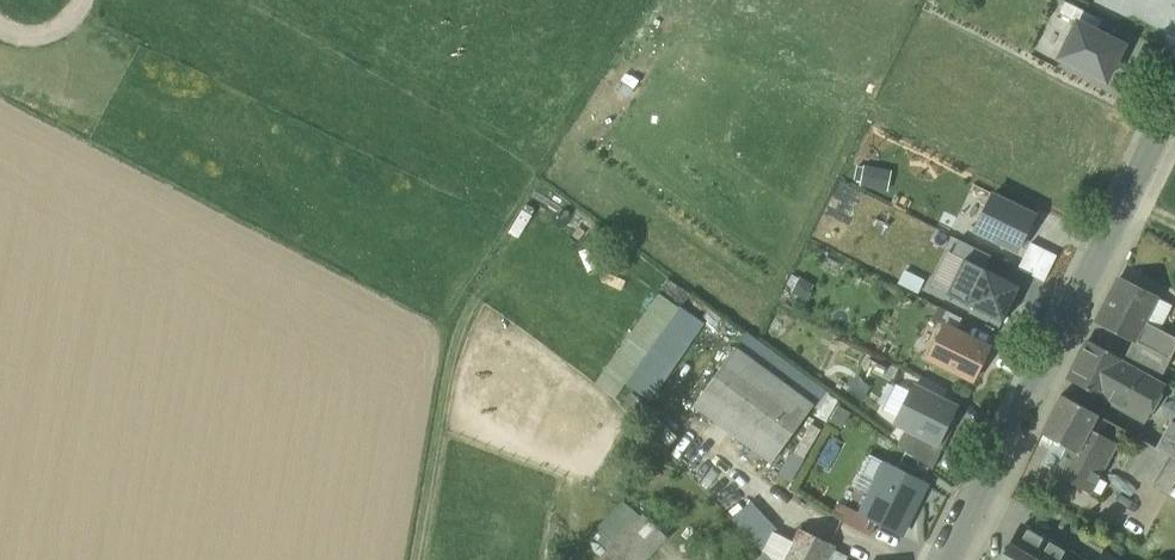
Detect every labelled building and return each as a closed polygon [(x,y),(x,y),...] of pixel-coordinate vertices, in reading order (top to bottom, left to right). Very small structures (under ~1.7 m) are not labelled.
[(1058,13),(1077,23),(1096,32),(1103,20),(1064,1),(1058,13)] [(1060,58),(1105,80),(1123,45),(1096,32),(1077,23),(1060,58)] [(975,230),(1018,251),(1034,216),(992,195),(975,230)] [(959,240),(951,253),(964,259),(984,269),(984,268),(991,255),(959,240)] [(1018,269),(1044,282),(1056,256),(1031,243),(1018,269)] [(947,294),(964,259),(951,253),(948,251),(931,286),(947,294)] [(984,269),(964,259),(947,294),(967,304),(966,304),(1002,322),(1020,286),(984,268),(984,269)] [(925,281),(905,270),(898,284),(918,294),(925,281)] [(800,276),(791,292),(805,300),(814,284),(800,276)] [(1096,323),(1136,343),(1145,323),(1158,298),(1157,298),(1157,297),(1119,278),(1096,323)] [(658,298),(611,363),(630,378),(678,313),(658,298)] [(1158,298),(1145,323),(1160,330),(1172,305),(1158,298)] [(944,325),(956,331),(962,318),(938,306),(931,319),(944,325)] [(682,307),(678,313),(630,378),(626,383),(649,400),(705,324),(682,307)] [(1160,330),(1145,323),(1136,343),(1169,360),(1174,348),(1174,338),(1160,330)] [(944,325),(928,358),(973,380),(990,348),(956,331),(944,325)] [(735,351),(813,409),(826,391),(765,346),(748,333),(735,351)] [(1102,397),(1107,388),(1121,359),(1088,340),(1068,380),(1102,397)] [(1126,362),(1159,380),(1169,360),(1136,343),(1126,362)] [(693,408),(771,465),(810,412),(813,409),(735,351),(693,408)] [(1126,362),(1121,359),(1107,388),(1114,392),(1110,397),(1123,405),(1123,406),(1144,418),(1157,394),(1154,392),(1160,381),(1159,380),(1126,362)] [(596,384),(616,397),(626,383),(630,378),(611,363),(596,384)] [(1154,392),(1157,394),(1163,383),(1160,381),(1154,392)] [(883,410),(898,417),(910,392),(896,384),(883,410)] [(956,408),(913,387),(910,392),(898,417),(895,422),(906,427),(938,443),(947,425),(956,408)] [(813,409),(810,412),(826,422),(838,399),(826,391),(813,409)] [(1041,434),(1070,449),(1078,454),(1091,429),(1099,416),(1061,395),(1041,434)] [(1158,448),(1174,458),(1174,424),(1172,422),(1158,448)] [(795,453),(805,459),(821,430),(811,424),(795,453)] [(944,446),(953,428),(947,425),(938,443),(944,446)] [(938,443),(906,427),(898,444),(932,469),(944,446),(938,443)] [(1078,454),(1103,467),(1116,443),(1091,429),(1078,454)] [(1174,484),(1174,458),(1158,448),(1154,446),(1149,454),(1140,449),(1144,441),(1140,438),(1122,469),(1169,495),(1174,484)] [(1149,454),(1154,446),(1144,441),(1140,449),(1149,454)] [(1103,467),(1078,454),(1070,449),(1057,474),(1090,492),(1103,467)] [(792,451),(778,475),(791,483),(805,459),(795,453),(792,451)] [(856,485),(872,493),(886,464),(871,456),(856,485)] [(886,463),(886,464),(872,493),(861,514),(860,515),(877,523),(901,535),(927,484),(886,463)] [(595,530),(613,547),(643,515),(625,498),(595,530)] [(763,551),(772,531),(778,528),(751,501),(732,520),(763,551)] [(842,522),(870,536),(877,523),(860,515),(861,514),(849,508),(842,522)] [(602,559),(648,559),(668,538),(643,515),(613,547),(601,559),(602,559)] [(1007,553),(1020,559),(1081,559),(1022,526),(1008,550),(1007,553)] [(828,550),(831,545),(800,529),(793,542),(784,559),(824,559),(828,550)] [(771,559),(784,559),(793,542),(772,531),(763,551),(771,559)] [(998,559),(1020,559),(1007,553),(1008,550),(1004,548),(998,559)] [(846,558),(828,550),(824,559),(845,559),(846,558)] [(1103,550),(1097,559),(1121,559),(1103,550)]
